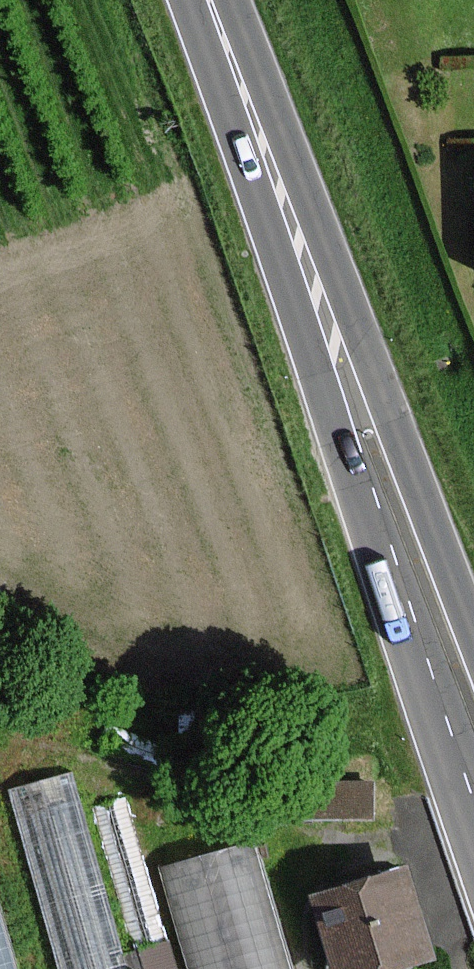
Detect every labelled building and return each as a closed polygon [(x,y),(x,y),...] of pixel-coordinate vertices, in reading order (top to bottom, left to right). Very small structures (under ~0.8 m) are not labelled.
[(69,776),(16,790),(66,968),(123,968),(69,776)] [(372,815),(372,782),(298,784),(299,817),(372,815)] [(125,800),(96,808),(141,968),(172,968),(125,800)] [(254,844),(167,869),(195,968),(290,968),(254,844)] [(408,869),(316,896),(337,968),(389,968),(434,956),(408,869)] [(0,922),(0,968),(14,968),(0,922)]
